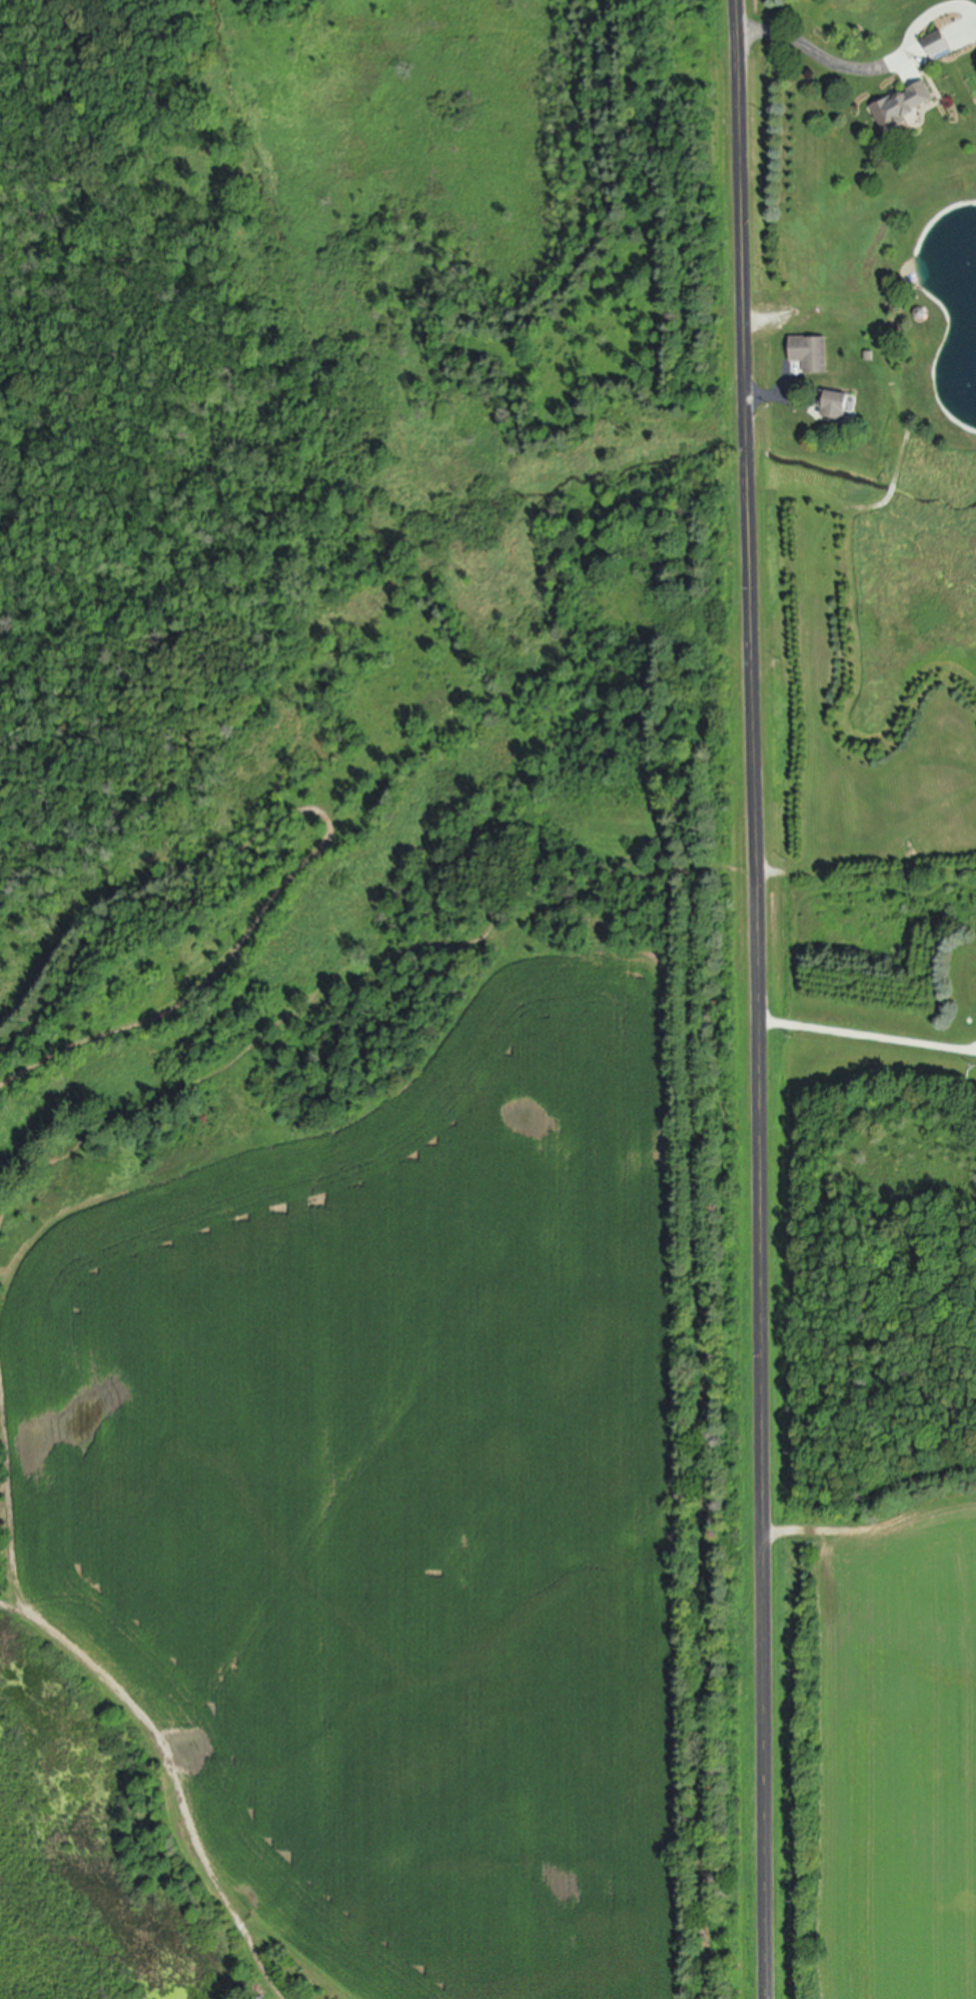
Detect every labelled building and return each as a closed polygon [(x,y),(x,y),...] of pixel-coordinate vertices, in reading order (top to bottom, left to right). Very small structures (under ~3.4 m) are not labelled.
[(952,54),(941,30),(923,39),(934,62),(952,54)] [(871,108),(882,131),(936,105),(924,82),(871,108)] [(804,374),(827,373),(826,336),(789,338),(790,362),(803,361),(804,374)] [(845,420),(848,394),(825,391),(822,418),(845,420)]
